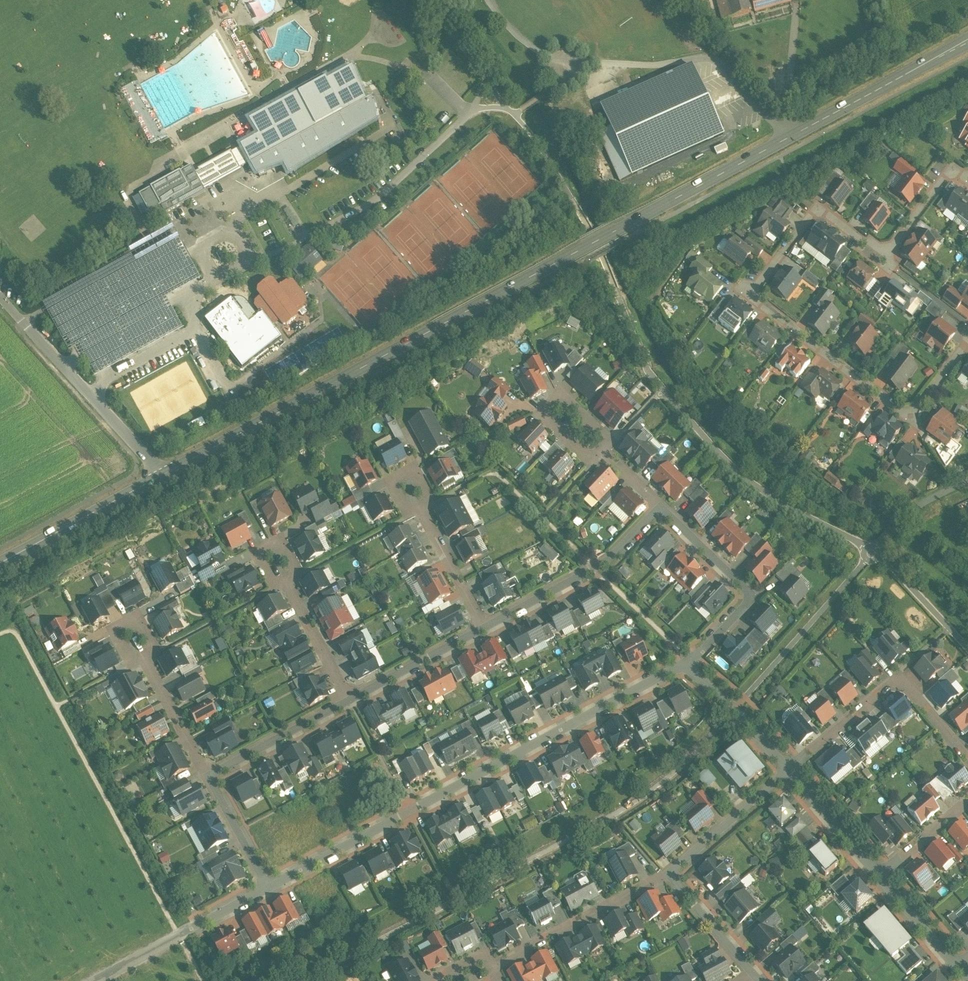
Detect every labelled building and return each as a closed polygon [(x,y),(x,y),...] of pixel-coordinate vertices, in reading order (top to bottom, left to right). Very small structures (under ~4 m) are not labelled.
[(747,0),(718,0),(724,20),(751,12),(747,0)] [(756,14),(792,3),(791,0),(752,0),(756,14)] [(231,19),(222,25),(227,33),(236,27),(231,19)] [(724,136),(692,65),(601,107),(621,153),(609,159),(617,178),(630,173),(632,177),(724,136)] [(240,146),(241,148),(238,150),(194,172),(192,167),(138,195),(152,221),(204,194),(201,189),(245,167),(249,164),(255,175),(281,167),(286,178),(380,127),(376,112),(371,99),(365,101),(351,67),(326,84),(325,80),(247,123),(256,138),(240,146)] [(164,129),(140,84),(136,86),(134,81),(121,88),(150,143),(164,135),(161,131),(164,129)] [(916,171),(902,160),(894,169),(906,178),(908,174),(911,177),(916,171)] [(834,173),(824,186),(831,191),(837,182),(838,182),(841,178),(834,173)] [(911,177),(908,174),(906,178),(897,189),(902,194),(900,196),(909,203),(914,196),(916,197),(922,189),(921,188),(923,185),(911,177)] [(867,181),(864,186),(871,191),(875,186),(867,181)] [(838,182),(837,182),(831,191),(825,198),(838,208),(843,202),(845,202),(848,197),(848,195),(850,192),(838,182)] [(960,191),(950,183),(943,193),(946,196),(947,194),(954,199),(960,191)] [(947,208),(947,209),(958,217),(967,204),(967,196),(960,191),(954,199),(947,208)] [(871,194),(860,208),(868,214),(875,205),(876,205),(879,200),(871,194)] [(954,199),(947,194),(946,196),(937,207),(944,213),(947,209),(947,208),(954,199)] [(792,211),(781,202),(775,209),(787,218),(792,211)] [(958,217),(967,225),(967,204),(958,217)] [(876,205),(875,205),(868,214),(863,220),(877,231),(889,215),(876,205)] [(770,210),(759,224),(760,225),(754,232),(763,239),(769,232),(778,239),(789,225),(784,221),(787,218),(775,209),(773,212),(770,210)] [(821,226),(808,244),(820,253),(834,234),(831,231),(828,232),(821,226)] [(734,235),(743,243),(747,237),(738,230),(734,235)] [(927,237),(919,231),(913,240),(912,240),(910,243),(926,255),(932,248),(931,246),(934,242),(927,237)] [(944,240),(932,231),(927,237),(934,242),(937,242),(940,244),(944,240)] [(837,236),(834,234),(820,253),(831,262),(834,258),(843,247),(845,244),(838,239),(837,236)] [(764,250),(750,239),(744,246),(752,252),(752,253),(758,258),(764,250)] [(744,246),(735,240),(725,253),(742,266),(752,253),(752,252),(744,246)] [(926,255),(910,243),(907,246),(908,246),(901,255),(908,261),(916,266),(918,263),(921,262),(926,255)] [(843,247),(834,258),(842,264),(851,253),(843,247)] [(319,262),(307,249),(287,267),(300,281),(319,262)] [(713,268),(700,258),(691,269),(697,274),(701,270),(707,275),(713,268)] [(916,266),(908,261),(904,267),(916,276),(919,271),(916,269),(916,266)] [(874,275),(860,264),(848,278),(863,289),(874,275)] [(785,269),(770,288),(786,300),(801,281),(785,269)] [(707,275),(701,270),(697,274),(688,287),(694,291),(693,292),(693,296),(700,301),(703,300),(704,299),(710,303),(723,287),(707,275)] [(821,282),(807,272),(802,278),(816,289),(821,282)] [(307,305),(305,303),(305,298),(292,281),(288,281),(278,289),(273,282),(268,282),(259,289),(259,293),(262,297),(256,301),(255,306),(260,311),(263,314),(265,317),(271,325),(279,319),(283,325),(287,325),(296,318),(297,313),(307,305)] [(877,282),(866,296),(873,301),(883,287),(877,282)] [(917,297),(904,287),(902,289),(894,283),(886,293),(894,299),(892,302),(906,312),(916,299),(917,297)] [(964,298),(952,289),(943,300),(956,310),(962,302),(961,301),(964,298)] [(833,299),(823,292),(823,291),(822,291),(813,303),(820,309),(823,304),(827,307),(832,300),(833,299)] [(933,302),(920,292),(917,297),(916,299),(928,308),(933,302)] [(233,299),(232,300),(249,324),(263,314),(260,311),(256,315),(245,300),(243,298),(238,298),(236,298),(233,299)] [(724,299),(713,314),(721,320),(725,316),(724,315),(731,305),(724,299)] [(242,368),(281,337),(271,325),(265,317),(263,314),(249,324),(232,300),(206,319),(242,368)] [(731,305),(724,315),(725,316),(741,328),(752,313),(745,308),(745,307),(745,306),(742,304),(741,305),(735,300),(731,305)] [(933,302),(928,308),(925,312),(937,320),(940,316),(942,318),(941,319),(941,320),(947,313),(933,302)] [(820,309),(808,323),(808,324),(809,325),(822,335),(823,335),(838,315),(837,315),(827,307),(823,304),(820,309)] [(875,324),(862,314),(862,315),(856,323),(861,327),(864,323),(865,325),(869,320),(874,324),(875,324)] [(874,324),(869,320),(865,325),(871,329),(874,324)] [(953,332),(939,321),(926,338),(942,350),(951,338),(949,337),(953,332)] [(772,331),(762,323),(759,328),(753,323),(746,332),(753,338),(751,341),(760,348),(761,347),(770,353),(776,345),(775,344),(780,337),(777,334),(778,333),(773,329),(772,331)] [(864,327),(860,332),(857,330),(848,343),(862,354),(869,345),(871,347),(878,338),(864,327)] [(753,338),(746,332),(742,337),(749,343),(751,341),(753,338)] [(901,344),(890,357),(896,362),(901,356),(905,358),(910,351),(901,344)] [(784,345),(775,356),(780,360),(789,349),(784,345)] [(563,349),(560,348),(559,346),(544,354),(554,373),(567,366),(569,365),(567,360),(564,356),(565,353),(563,349)] [(797,352),(791,348),(790,347),(789,349),(780,360),(779,362),(780,362),(775,368),(782,373),(785,368),(792,372),(790,375),(796,380),(798,377),(799,377),(810,363),(810,362),(804,358),(805,357),(804,356),(804,357),(798,352),(797,351),(797,352)] [(579,355),(583,358),(589,352),(586,348),(579,355)] [(574,352),(567,360),(569,365),(567,366),(573,371),(575,369),(581,363),(583,360),(574,352)] [(896,362),(885,378),(900,389),(916,368),(905,358),(901,356),(896,362)] [(547,373),(539,358),(528,364),(534,375),(537,373),(539,377),(547,373)] [(477,378),(484,369),(471,359),(464,369),(477,378)] [(581,363),(575,369),(580,374),(586,368),(581,363)] [(604,385),(586,368),(580,374),(572,383),(590,400),(604,385)] [(765,370),(758,379),(763,382),(769,373),(765,370)] [(840,386),(822,372),(815,381),(807,392),(815,399),(820,393),(829,400),(840,386)] [(534,375),(521,382),(526,392),(528,391),(532,398),(546,391),(539,377),(537,373),(534,375)] [(808,375),(799,387),(807,392),(815,381),(808,375)] [(510,389),(498,380),(497,381),(496,380),(488,390),(500,399),(502,401),(510,390),(509,390),(510,389)] [(615,382),(611,387),(615,391),(619,387),(615,382)] [(611,387),(603,395),(608,399),(613,393),(615,391),(611,387)] [(844,390),(834,403),(835,404),(835,403),(840,407),(849,394),(844,390)] [(492,393),(485,402),(484,401),(478,409),(482,412),(478,418),(490,427),(495,421),(497,423),(502,415),(501,414),(505,408),(498,402),(500,399),(492,393)] [(608,399),(596,411),(605,420),(623,402),(613,393),(608,399)] [(863,401),(859,398),(857,399),(850,393),(849,394),(840,407),(839,408),(845,413),(846,416),(850,419),(852,418),(859,424),(870,409),(863,404),(863,401)] [(623,402),(605,420),(614,429),(632,411),(623,402)] [(638,404),(634,409),(638,413),(642,408),(638,404)] [(964,418),(967,410),(958,406),(954,413),(964,418)] [(958,422),(943,411),(939,416),(954,427),(958,422)] [(448,446),(430,413),(410,424),(428,457),(448,446)] [(878,423),(872,432),(882,440),(879,444),(887,449),(890,446),(895,439),(895,437),(901,429),(884,415),(878,423)] [(954,427),(939,416),(928,432),(947,446),(958,431),(954,427)] [(871,417),(860,432),(868,438),(872,432),(878,423),(871,417)] [(523,418),(507,426),(510,433),(526,425),(523,418)] [(403,436),(395,422),(388,426),(396,440),(403,436)] [(637,423),(625,435),(630,440),(637,433),(639,434),(644,429),(637,423)] [(534,424),(518,440),(518,441),(519,441),(532,453),(531,454),(532,454),(539,447),(540,448),(544,444),(543,443),(548,437),(547,437),(534,424),(535,424),(534,424)] [(630,440),(621,449),(632,460),(647,444),(648,443),(639,434),(637,433),(630,440)] [(397,442),(379,452),(380,453),(379,456),(381,460),(384,461),(387,468),(406,458),(397,442)] [(899,443),(889,456),(897,461),(907,448),(899,443)] [(555,444),(543,457),(549,464),(562,451),(555,444)] [(647,444),(632,460),(634,462),(638,466),(639,465),(643,469),(651,461),(657,454),(647,444)] [(913,451),(908,447),(907,448),(897,461),(905,468),(903,471),(910,476),(912,473),(912,474),(915,470),(921,475),(926,469),(924,468),(928,463),(924,459),(925,458),(914,450),(913,451)] [(657,454),(651,461),(657,466),(669,453),(664,449),(661,449),(657,454)] [(454,451),(449,453),(452,460),(458,458),(454,451)] [(549,464),(545,468),(559,482),(574,466),(565,458),(567,456),(562,451),(549,464)] [(449,453),(439,459),(442,466),(449,462),(452,460),(449,453)] [(669,453),(657,466),(662,471),(668,465),(668,466),(675,459),(669,453)] [(442,466),(430,472),(438,487),(457,477),(449,462),(442,466)] [(367,464),(361,467),(359,464),(348,470),(359,489),(360,491),(368,487),(368,485),(376,481),(367,464)] [(662,471),(654,480),(660,486),(659,487),(664,491),(679,476),(668,466),(668,465),(662,471)] [(608,475),(601,469),(585,486),(592,492),(590,494),(598,502),(599,502),(611,489),(618,482),(609,474),(608,475)] [(679,476),(664,491),(669,496),(670,495),(676,501),(684,493),(690,487),(690,486),(679,476)] [(696,480),(690,486),(690,487),(684,493),(689,499),(700,487),(701,486),(696,480)] [(368,487),(360,491),(359,489),(352,493),(354,498),(357,503),(372,494),(368,487)] [(709,496),(700,487),(689,499),(695,504),(699,500),(703,504),(709,496)] [(611,489),(599,502),(603,506),(608,501),(616,493),(611,489)] [(306,494),(304,490),(294,495),(295,496),(294,497),(302,513),(307,511),(306,510),(310,509),(318,504),(317,502),(311,491),(306,494)] [(620,498),(616,502),(631,517),(642,505),(627,491),(620,498)] [(616,493),(608,501),(612,506),(616,502),(620,498),(616,493)] [(372,494),(357,503),(361,511),(367,508),(366,507),(377,502),(372,494)] [(265,504),(260,506),(264,513),(272,528),(291,517),(279,496),(265,504)] [(377,502),(366,507),(367,508),(374,522),(392,512),(385,497),(377,502)] [(323,498),(317,502),(318,504),(310,509),(317,523),(318,522),(319,523),(324,520),(332,516),(331,515),(332,515),(323,498)] [(354,498),(343,504),(346,509),(357,503),(354,498)] [(262,499),(250,505),(257,517),(264,513),(260,506),(265,504),(262,499)] [(459,500),(436,512),(443,525),(465,513),(459,500)] [(703,504),(699,500),(695,504),(692,507),(693,507),(687,514),(702,528),(715,515),(703,504)] [(612,506),(608,501),(603,506),(608,511),(612,506)] [(729,509),(716,522),(722,527),(728,521),(728,522),(735,515),(729,509)] [(252,526),(245,513),(238,517),(240,521),(241,521),(246,530),(252,526)] [(465,513),(443,525),(450,538),(460,532),(472,526),(472,525),(465,513)] [(319,523),(305,531),(309,538),(314,535),(317,539),(330,532),(324,520),(319,523)] [(240,521),(223,530),(232,548),(250,538),(246,530),(241,521),(240,521)] [(722,527),(714,536),(719,541),(717,542),(722,546),(724,547),(739,532),(728,522),(728,521),(722,527)] [(472,526),(460,532),(463,538),(476,531),(473,525),(472,525),(472,526)] [(409,527),(389,537),(396,550),(397,549),(418,538),(415,534),(413,535),(409,527)] [(463,538),(461,538),(465,545),(473,540),(474,540),(481,537),(477,530),(476,531),(463,538)] [(661,532),(646,548),(651,553),(654,556),(658,560),(664,554),(673,544),(661,532)] [(739,532),(724,547),(726,549),(725,550),(729,554),(731,552),(736,557),(745,548),(750,543),(750,542),(739,532)] [(309,538),(296,544),(300,550),(301,550),(303,554),(302,555),(306,563),(308,562),(310,562),(315,560),(315,558),(324,553),(317,539),(314,535),(309,538)] [(756,535),(750,542),(750,543),(745,548),(750,554),(761,542),(762,541),(756,535)] [(418,538),(397,549),(399,555),(420,543),(418,538)] [(465,545),(458,548),(466,564),(482,556),(474,540),(473,540),(465,545)] [(761,542),(750,554),(756,559),(763,552),(765,555),(770,550),(761,542)] [(214,543),(194,554),(201,567),(204,573),(211,569),(224,562),(214,543)] [(420,543),(399,555),(402,560),(408,573),(427,562),(423,555),(426,553),(420,543)] [(551,562),(558,556),(545,543),(538,550),(551,562)] [(677,550),(669,558),(673,562),(681,554),(677,550)] [(756,559),(746,570),(752,575),(752,576),(754,578),(755,578),(760,584),(766,578),(770,573),(771,573),(771,572),(777,566),(765,555),(763,552),(756,559)] [(173,557),(178,567),(184,564),(179,554),(173,557)] [(664,554),(658,560),(654,556),(648,563),(656,571),(660,567),(669,558),(664,554)] [(673,562),(668,567),(674,572),(671,575),(678,582),(695,564),(694,564),(692,562),(691,563),(682,554),(681,554),(673,562)] [(673,562),(669,558),(660,567),(660,568),(664,563),(668,567),(673,562)] [(802,576),(788,563),(776,576),(785,585),(792,578),(796,582),(802,576)] [(695,564),(678,582),(685,589),(688,586),(693,591),(698,586),(705,578),(706,577),(697,568),(697,567),(695,565),(695,564)] [(170,567),(152,576),(162,594),(176,586),(179,584),(170,567)] [(211,569),(204,573),(201,567),(196,570),(204,585),(216,579),(211,569)] [(498,572),(495,567),(489,570),(494,581),(498,579),(496,575),(504,571),(503,569),(498,572)] [(236,577),(231,580),(231,581),(239,594),(245,591),(246,593),(252,589),(251,588),(258,584),(251,569),(236,577)] [(232,570),(225,574),(229,582),(231,581),(231,580),(236,577),(232,570)] [(426,570),(410,579),(413,584),(418,582),(418,581),(428,575),(426,570)] [(489,570),(479,575),(485,586),(494,581),(489,570)] [(428,575),(418,581),(418,582),(425,593),(445,582),(443,578),(442,579),(437,571),(428,575)] [(96,587),(103,584),(99,574),(92,578),(96,587)] [(322,574),(314,578),(314,577),(303,583),(303,584),(302,585),(304,589),(303,590),(306,594),(306,593),(309,599),(321,592),(330,588),(327,584),(322,574)] [(485,586),(484,587),(487,593),(486,594),(490,601),(491,600),(494,607),(512,597),(501,577),(498,579),(494,581),(485,586)] [(190,578),(179,584),(176,586),(181,595),(195,588),(190,578)] [(705,578),(698,586),(702,590),(705,587),(710,582),(705,578)] [(796,582),(792,578),(785,585),(787,586),(781,593),(795,606),(804,596),(801,593),(804,590),(796,582)] [(334,580),(327,584),(330,588),(321,592),(325,600),(341,591),(334,580)] [(118,582),(107,588),(108,591),(111,596),(115,603),(122,599),(118,592),(122,590),(118,582)] [(445,582),(425,593),(431,605),(431,606),(432,605),(442,600),(450,595),(446,587),(447,586),(445,582)] [(122,590),(118,592),(122,599),(127,608),(144,599),(143,597),(144,594),(142,591),(140,590),(136,583),(122,590)] [(728,597),(716,584),(710,591),(699,602),(701,604),(712,614),(715,611),(716,611),(718,611),(719,610),(720,609),(720,608),(720,607),(720,605),(728,597)] [(698,586),(693,591),(697,595),(693,599),(702,590),(698,586)] [(693,599),(691,602),(697,608),(701,604),(699,602),(710,591),(705,587),(702,590),(693,599)] [(108,591),(97,597),(99,600),(100,602),(111,596),(108,591)] [(594,591),(578,599),(583,608),(587,616),(588,616),(603,608),(594,591)] [(111,596),(100,602),(106,612),(116,607),(115,603),(111,596)] [(279,597),(272,601),(271,600),(265,603),(265,604),(259,607),(267,621),(267,622),(280,615),(287,611),(279,597)] [(328,605),(316,612),(322,624),(346,611),(340,599),(328,605)] [(99,600),(83,609),(93,626),(109,617),(106,612),(100,602),(99,600)] [(325,600),(313,606),(316,612),(328,605),(325,600)] [(442,600),(432,605),(435,610),(439,608),(444,605),(442,600)] [(175,601),(159,609),(163,617),(164,616),(173,611),(179,608),(175,601)] [(431,606),(431,605),(426,608),(429,614),(433,612),(435,610),(432,605),(431,606)] [(563,606),(549,614),(558,632),(572,625),(572,624),(567,614),(563,606)] [(776,620),(763,607),(749,621),(757,628),(763,634),(763,633),(776,620)] [(435,610),(433,612),(436,618),(443,615),(439,608),(435,610)] [(436,618),(436,619),(444,634),(464,623),(456,608),(443,615),(436,618)] [(583,608),(573,613),(581,627),(582,629),(592,623),(588,616),(587,616),(583,608)] [(173,611),(164,616),(165,618),(155,624),(164,639),(182,629),(173,611)] [(346,611),(322,624),(329,636),(342,630),(353,623),(346,611)] [(573,613),(572,611),(567,614),(572,624),(572,625),(575,630),(581,627),(573,613)] [(280,615),(267,622),(267,621),(264,623),(268,631),(280,624),(284,622),(280,615)] [(66,621),(47,631),(59,652),(62,650),(66,648),(77,642),(74,636),(76,634),(72,626),(69,627),(66,621)] [(539,630),(535,623),(523,630),(533,647),(544,641),(545,641),(539,630)] [(268,631),(271,637),(274,635),(283,630),(280,624),(268,631)] [(283,630),(274,635),(280,646),(282,646),(295,639),(300,636),(294,624),(283,630)] [(555,638),(548,626),(539,630),(545,641),(544,641),(545,643),(555,638)] [(763,634),(757,628),(750,635),(763,647),(770,640),(763,633),(763,634)] [(523,630),(520,631),(519,629),(515,632),(516,634),(511,636),(515,644),(520,654),(521,654),(533,647),(523,630)] [(342,630),(329,636),(332,642),(344,635),(342,630)] [(359,634),(339,645),(346,657),(350,655),(366,646),(359,634)] [(899,648),(888,634),(879,641),(883,646),(876,652),(889,667),(898,659),(899,660),(905,655),(905,654),(899,648)] [(763,647),(750,635),(743,642),(751,651),(755,655),(763,647)] [(743,642),(738,638),(733,643),(732,641),(730,641),(726,646),(726,648),(727,649),(723,654),(736,666),(751,651),(743,642)] [(295,639),(282,646),(285,651),(297,644),(295,639)] [(620,639),(612,644),(621,659),(627,656),(622,648),(624,646),(620,639)] [(624,646),(622,648),(627,656),(631,664),(637,661),(638,663),(642,661),(641,659),(647,656),(638,639),(624,646)] [(285,651),(283,652),(289,663),(309,652),(303,641),(297,644),(285,651)] [(77,642),(66,648),(71,657),(82,651),(77,642)] [(506,661),(496,642),(483,649),(487,655),(493,667),(494,667),(506,661)] [(95,644),(82,651),(89,663),(94,660),(92,656),(100,651),(97,644),(96,644),(95,644)] [(515,644),(506,648),(512,661),(522,656),(521,654),(520,654),(515,644)] [(909,650),(904,644),(899,648),(905,654),(909,650)] [(366,646),(350,655),(353,660),(368,652),(366,646)] [(71,657),(66,648),(62,650),(67,659),(71,657)] [(106,652),(102,654),(100,651),(92,656),(94,660),(96,664),(94,664),(98,672),(100,671),(101,673),(118,664),(110,649),(105,651),(106,652)] [(878,664),(867,651),(860,657),(863,660),(864,660),(872,669),(878,664)] [(180,652),(173,655),(167,658),(167,659),(160,663),(168,677),(179,671),(188,666),(185,661),(180,652)] [(309,652),(289,663),(295,674),(311,666),(315,663),(309,652)] [(368,652),(353,660),(356,666),(371,657),(368,652)] [(599,660),(598,660),(604,671),(608,679),(621,672),(611,653),(599,660)] [(473,654),(461,661),(471,680),(482,673),(483,673),(476,661),(473,654)] [(493,667),(487,655),(481,658),(489,672),(495,669),(494,667),(493,667)] [(604,671),(598,660),(599,660),(596,655),(590,658),(599,673),(604,671)] [(932,656),(915,670),(926,683),(936,674),(944,668),(944,667),(939,662),(941,661),(937,656),(935,658),(933,655),(932,656)] [(192,657),(185,661),(188,666),(179,671),(183,677),(184,676),(198,668),(192,657)] [(356,666),(351,668),(358,680),(379,669),(372,657),(371,657),(356,666)] [(489,672),(481,658),(476,661),(483,673),(482,673),(483,675),(489,672)] [(599,673),(590,658),(585,661),(587,666),(588,666),(593,676),(599,673)] [(872,669),(864,660),(863,660),(852,670),(867,688),(879,677),(872,669)] [(947,665),(944,667),(944,668),(936,674),(941,680),(952,671),(947,665)] [(311,666),(295,674),(298,679),(309,674),(314,671),(311,666)] [(593,676),(588,666),(587,666),(576,672),(585,691),(598,684),(593,676)] [(457,667),(451,671),(458,683),(464,680),(457,667)] [(198,668),(184,676),(187,682),(197,677),(203,674),(200,668),(198,668)] [(455,689),(446,671),(433,678),(443,696),(455,689)] [(941,680),(938,682),(942,687),(946,684),(950,688),(956,682),(953,679),(956,676),(952,671),(941,680)] [(857,685),(845,672),(839,677),(842,681),(843,680),(851,690),(857,685)] [(298,679),(293,682),(298,690),(301,689),(301,688),(313,681),(309,674),(298,679)] [(120,699),(143,686),(140,680),(139,681),(135,675),(114,687),(120,699)] [(187,682),(176,688),(184,702),(204,691),(197,677),(187,682)] [(433,678),(421,685),(430,702),(443,696),(433,678)] [(572,678),(563,682),(569,692),(577,688),(572,678)] [(313,681),(301,688),(301,689),(310,706),(328,697),(325,691),(327,690),(323,684),(321,685),(318,679),(313,681)] [(562,679),(549,685),(559,703),(562,702),(563,703),(567,701),(566,699),(571,696),(569,692),(563,682),(562,679)] [(851,690),(843,680),(842,681),(831,691),(833,693),(833,695),(836,698),(838,698),(844,706),(856,696),(851,690)] [(942,687),(932,697),(942,709),(946,706),(948,706),(953,701),(953,700),(957,696),(950,688),(946,684),(942,687)] [(101,685),(97,689),(101,694),(106,690),(101,685)] [(559,703),(549,685),(537,692),(539,695),(544,705),(546,710),(551,707),(552,709),(557,706),(556,705),(559,703)] [(143,686),(120,699),(127,710),(133,707),(147,699),(148,699),(145,693),(146,692),(143,686)] [(684,696),(680,688),(668,694),(670,698),(669,699),(677,713),(677,715),(690,707),(688,703),(689,701),(686,697),(684,696)] [(424,701),(417,689),(411,692),(418,704),(424,701)] [(414,710),(404,691),(392,698),(395,704),(402,717),(402,716),(414,710)] [(526,691),(520,694),(523,700),(524,700),(524,701),(530,698),(526,691)] [(835,704),(823,691),(817,696),(820,700),(821,699),(829,709),(835,704)] [(213,693),(206,697),(209,703),(210,702),(211,702),(216,700),(213,693)] [(539,695),(531,700),(534,707),(536,710),(544,705),(539,695)] [(909,709),(897,695),(884,706),(895,719),(896,721),(909,709)] [(209,703),(206,697),(196,702),(200,708),(209,703)] [(530,698),(524,701),(529,710),(534,707),(531,700),(530,698)] [(147,699),(133,707),(137,714),(151,707),(147,699)] [(669,699),(657,705),(660,711),(665,721),(673,717),(672,716),(677,713),(669,699)] [(829,709),(821,699),(820,700),(809,709),(811,712),(811,713),(814,717),(816,717),(822,725),(834,715),(829,709)] [(523,700),(508,709),(517,725),(523,722),(524,724),(528,722),(527,720),(533,717),(529,710),(524,701),(524,700),(523,700)] [(200,708),(190,713),(197,726),(217,715),(218,715),(211,702),(210,702),(209,703),(200,708)] [(950,718),(961,731),(967,725),(967,703),(964,706),(950,718)] [(395,704),(388,708),(395,722),(403,718),(402,716),(402,717),(395,704)] [(792,710),(789,711),(784,715),(782,719),(784,721),(787,719),(791,718),(793,720),(797,716),(794,712),(800,708),(797,705),(792,710)] [(378,706),(365,712),(375,731),(387,725),(388,724),(381,711),(378,706)] [(649,706),(643,709),(642,708),(634,713),(639,722),(638,722),(643,731),(645,733),(654,728),(659,725),(653,714),(649,706)] [(137,714),(135,715),(139,722),(155,713),(151,707),(137,714)] [(388,708),(381,711),(388,724),(387,725),(388,726),(395,722),(388,708)] [(811,722),(800,708),(794,712),(797,716),(798,715),(806,726),(811,722)] [(500,711),(491,715),(492,717),(493,717),(498,726),(506,722),(500,711)] [(665,721),(660,711),(653,714),(659,725),(654,728),(658,734),(669,728),(665,721)] [(160,715),(137,728),(147,746),(170,733),(160,715)] [(797,716),(793,720),(791,718),(787,719),(784,721),(783,725),(799,745),(813,733),(806,726),(798,715),(797,716)] [(492,717),(478,725),(487,742),(490,740),(491,742),(496,739),(495,737),(502,734),(498,726),(493,717),(492,717)] [(227,718),(211,727),(215,734),(205,739),(215,757),(223,753),(223,754),(230,751),(229,750),(235,747),(228,734),(234,731),(227,718)] [(883,729),(874,718),(868,723),(867,722),(861,727),(876,744),(877,743),(882,740),(882,739),(887,734),(888,734),(883,729)] [(621,719),(605,728),(610,738),(611,741),(610,741),(614,748),(615,747),(616,749),(631,741),(633,740),(630,735),(621,719)] [(895,719),(889,724),(894,729),(899,724),(896,721),(895,719)] [(350,720),(338,727),(341,732),(335,736),(342,750),(356,743),(356,741),(360,739),(358,735),(359,734),(356,728),(355,728),(350,720)] [(478,737),(469,722),(461,726),(465,733),(466,732),(471,741),(478,737)] [(889,724),(883,729),(888,734),(894,729),(889,724)] [(876,744),(861,727),(856,731),(857,733),(851,738),(851,737),(851,738),(857,745),(864,754),(865,754),(865,753),(870,749),(871,749),(875,745),(876,744)] [(610,738),(605,728),(600,731),(604,740),(605,741),(610,738)] [(645,747),(637,731),(630,735),(633,740),(631,741),(637,752),(645,747)] [(471,741),(466,732),(465,733),(453,740),(463,758),(467,756),(466,754),(469,753),(470,753),(476,750),(471,741)] [(335,736),(328,739),(326,734),(313,740),(317,748),(317,749),(320,755),(321,755),(323,758),(327,756),(329,757),(342,750),(335,736)] [(594,735),(580,743),(585,753),(590,762),(604,754),(600,746),(601,746),(599,743),(597,740),(594,735)] [(441,746),(437,739),(428,744),(434,755),(437,760),(444,756),(439,747),(441,746)] [(441,746),(439,747),(444,756),(448,765),(455,761),(455,760),(457,759),(458,761),(463,758),(453,740),(441,746)] [(604,740),(599,743),(601,746),(600,746),(604,754),(606,759),(612,755),(605,741),(604,740)] [(741,742),(714,762),(736,791),(762,771),(741,742)] [(429,758),(434,755),(428,744),(423,747),(429,758)] [(864,754),(857,745),(851,750),(862,763),(867,759),(867,756),(865,753),(865,754),(864,754)] [(162,770),(184,758),(181,754),(180,754),(176,746),(165,752),(158,757),(163,766),(161,767),(162,770)] [(560,752),(570,771),(583,764),(579,757),(574,746),(567,749),(567,748),(560,752)] [(162,747),(149,754),(152,760),(158,757),(165,752),(162,747)] [(295,751),(305,772),(311,769),(313,768),(310,763),(302,747),(295,751)] [(825,755),(841,771),(843,769),(843,768),(848,764),(849,763),(843,757),(836,748),(828,754),(827,754),(825,755)] [(862,763),(851,750),(843,757),(849,763),(848,764),(853,770),(862,763)] [(305,772),(295,751),(285,755),(290,765),(295,777),(305,772)] [(570,771),(560,752),(554,755),(555,756),(548,759),(554,770),(558,777),(559,777),(570,771)] [(424,753),(412,759),(422,778),(434,772),(424,753)] [(590,762),(585,753),(579,757),(583,764),(586,771),(589,772),(594,769),(590,762)] [(285,755),(278,759),(284,769),(290,765),(285,755)] [(841,771),(825,755),(823,758),(823,759),(816,765),(829,780),(837,773),(839,773),(841,771)] [(184,758),(162,770),(167,779),(168,779),(169,778),(170,779),(174,777),(188,769),(184,761),(185,760),(184,758)] [(325,774),(317,759),(310,763),(313,768),(311,769),(316,779),(325,774)] [(412,759),(400,765),(403,772),(411,785),(422,778),(412,759)] [(398,774),(403,772),(400,765),(397,760),(392,763),(398,774)] [(272,762),(266,766),(266,765),(264,766),(265,767),(258,770),(270,791),(276,788),(277,787),(283,784),(278,773),(272,762)] [(952,769),(950,767),(944,773),(946,775),(941,778),(955,796),(956,795),(955,795),(967,784),(967,778),(956,765),(952,769)] [(534,766),(518,775),(527,791),(542,783),(543,783),(536,771),(534,766)] [(548,773),(544,767),(536,771),(543,783),(542,783),(544,787),(553,782),(548,773)] [(284,770),(278,773),(283,784),(284,786),(291,782),(284,770)] [(558,777),(554,770),(548,773),(553,782),(556,789),(561,787),(562,783),(559,777),(558,777)] [(715,782),(706,771),(699,778),(708,788),(715,782)] [(246,776),(233,784),(238,794),(238,795),(240,799),(242,800),(243,802),(255,796),(257,795),(250,784),(246,776)] [(167,779),(160,782),(165,790),(169,788),(178,783),(174,777),(170,779),(169,778),(168,779),(167,779)] [(503,779),(489,787),(501,808),(515,800),(503,779)] [(178,783),(169,788),(174,799),(190,790),(185,780),(178,783)] [(265,796),(257,780),(250,784),(257,795),(255,796),(257,800),(265,796)] [(291,782),(284,786),(287,792),(294,788),(291,782)] [(940,782),(933,789),(937,794),(945,788),(940,782)] [(933,789),(929,785),(922,791),(926,795),(934,804),(940,798),(937,794),(933,789)] [(174,799),(183,816),(191,812),(199,808),(198,807),(206,803),(197,786),(190,790),(174,799)] [(501,808),(489,787),(475,795),(487,816),(501,808)] [(715,806),(704,793),(694,801),(699,807),(701,805),(709,814),(709,811),(715,806)] [(926,795),(909,810),(908,810),(921,826),(922,825),(921,825),(927,821),(934,816),(933,815),(938,810),(939,811),(939,810),(934,804),(926,795)] [(796,815),(783,800),(768,813),(781,828),(796,815)] [(709,814),(701,805),(699,807),(684,819),(696,833),(713,819),(709,814)] [(462,806),(449,813),(451,816),(459,830),(461,834),(473,827),(472,825),(472,824),(469,817),(468,817),(462,806)] [(203,822),(194,827),(201,839),(221,828),(214,816),(203,822)] [(459,830),(451,816),(446,818),(454,833),(459,830)] [(200,817),(184,825),(188,831),(194,827),(203,822),(200,817)] [(525,831),(538,825),(534,817),(521,823),(525,831)] [(454,833),(446,818),(440,821),(448,836),(454,833)] [(440,821),(439,819),(427,825),(432,836),(432,838),(435,844),(437,844),(438,846),(450,840),(448,836),(440,821)] [(799,819),(785,830),(793,839),(806,827),(799,819)] [(898,819),(897,819),(894,819),(890,823),(890,826),(887,828),(882,822),(876,827),(874,824),(869,827),(884,844),(892,837),(895,841),(898,845),(911,834),(898,819)] [(635,832),(641,828),(635,820),(629,824),(635,832)] [(685,836),(673,823),(665,829),(668,833),(669,832),(677,842),(685,836)] [(962,823),(950,834),(964,850),(967,847),(967,830),(962,823)] [(806,827),(793,839),(802,849),(815,838),(806,827)] [(221,828),(201,839),(207,851),(207,852),(216,847),(228,841),(221,828)] [(668,833),(662,838),(658,834),(652,839),(656,843),(655,844),(666,858),(681,846),(677,842),(669,832),(668,833)] [(408,834),(392,843),(395,849),(403,863),(404,862),(419,854),(416,849),(419,848),(413,837),(410,838),(408,834)] [(946,850),(940,842),(926,854),(941,870),(953,860),(954,859),(946,850)] [(820,844),(807,855),(825,877),(839,865),(820,844)] [(637,855),(629,845),(616,851),(619,858),(625,854),(628,859),(637,855)] [(963,859),(951,846),(946,850),(954,859),(953,860),(957,864),(963,859)] [(207,852),(207,851),(200,855),(203,860),(217,853),(219,852),(216,847),(207,852)] [(403,863),(395,849),(388,854),(396,869),(398,868),(406,864),(404,862),(403,863)] [(378,850),(365,857),(370,867),(369,869),(372,873),(373,873),(375,876),(386,870),(388,869),(382,857),(378,850)] [(165,852),(158,857),(162,865),(170,860),(165,852)] [(203,860),(201,862),(205,870),(210,867),(209,866),(220,860),(217,853),(203,860)] [(220,878),(239,868),(240,867),(232,854),(220,860),(209,866),(210,867),(216,879),(212,882),(220,878)] [(396,869),(388,854),(382,857),(388,869),(386,870),(388,873),(396,869)] [(628,859),(625,854),(619,858),(609,863),(620,885),(637,876),(628,859)] [(718,866),(713,860),(700,871),(705,877),(703,878),(709,885),(711,883),(714,887),(718,883),(720,885),(729,878),(724,872),(726,870),(720,864),(718,866)] [(917,862),(906,871),(920,887),(930,880),(931,878),(924,869),(917,862)] [(357,870),(353,863),(340,871),(345,881),(345,882),(347,886),(349,886),(350,890),(362,883),(364,882),(357,870)] [(940,879),(928,865),(924,869),(931,878),(930,880),(934,884),(940,879)] [(371,882),(363,867),(357,870),(364,882),(362,883),(363,886),(371,882)] [(239,868),(220,878),(226,889),(245,879),(239,868)] [(583,873),(574,878),(574,880),(576,885),(588,879),(585,874),(583,873)] [(602,892),(594,876),(588,879),(597,895),(602,892)] [(753,884),(747,877),(740,883),(746,890),(753,884)] [(844,877),(830,889),(838,898),(841,895),(843,896),(852,888),(851,887),(851,886),(844,877)] [(576,885),(562,893),(565,900),(565,902),(566,904),(568,905),(572,911),(598,897),(597,895),(588,879),(576,885)] [(733,889),(728,882),(714,894),(720,901),(733,889)] [(733,889),(720,901),(725,907),(744,892),(746,890),(740,883),(733,889)] [(843,896),(842,897),(856,913),(873,899),(859,883),(852,888),(843,896)] [(561,905),(553,889),(543,895),(545,900),(546,900),(552,910),(561,905)] [(744,892),(725,907),(740,924),(758,908),(744,892)] [(657,894),(639,904),(649,921),(662,914),(666,912),(662,904),(663,904),(657,894)] [(291,906),(288,899),(275,906),(278,913),(286,927),(299,920),(291,906)] [(679,914),(671,899),(663,904),(662,904),(666,912),(662,914),(666,921),(679,914)] [(545,900),(527,910),(536,928),(556,917),(552,910),(546,900),(545,900)] [(299,902),(291,906),(299,920),(306,916),(299,902)] [(269,909),(256,916),(268,937),(280,930),(273,916),(269,909)] [(516,910),(508,914),(507,912),(500,915),(505,924),(509,922),(514,932),(525,926),(516,910)] [(779,921),(770,910),(758,920),(759,920),(758,921),(764,928),(767,924),(771,928),(779,921)] [(909,944),(882,912),(865,927),(892,958),(900,952),(908,945),(909,944)] [(286,927),(278,913),(273,916),(280,930),(286,927)] [(621,913),(605,922),(614,938),(627,931),(632,928),(627,920),(624,921),(623,917),(621,913)] [(960,921),(953,913),(947,918),(959,932),(964,927),(959,921),(960,921)] [(960,921),(959,921),(964,927),(967,931),(967,914),(960,921)] [(645,929),(637,915),(636,915),(627,920),(632,928),(627,931),(630,937),(644,930),(645,929)] [(268,937),(256,916),(244,923),(247,930),(255,943),(255,944),(268,937)] [(505,924),(501,926),(500,929),(491,934),(494,940),(493,944),(495,947),(498,948),(499,950),(506,946),(507,947),(508,946),(507,945),(512,943),(513,944),(513,943),(513,942),(518,939),(514,932),(509,922),(505,924)] [(475,923),(469,927),(472,934),(479,930),(475,923)] [(771,928),(767,924),(764,928),(752,938),(763,952),(766,950),(767,951),(773,946),(772,944),(778,939),(772,933),(773,932),(771,928)] [(465,926),(450,934),(455,943),(452,944),(457,953),(463,950),(464,952),(473,948),(472,946),(477,943),(472,934),(469,927),(466,928),(465,926)] [(594,927),(581,935),(583,938),(591,952),(591,953),(604,946),(594,927)] [(802,928),(780,947),(785,953),(791,948),(792,949),(798,943),(797,943),(808,934),(802,928)] [(255,943),(247,930),(240,934),(241,936),(247,947),(255,943)] [(229,931),(212,940),(222,957),(238,948),(234,940),(229,931)] [(447,948),(440,934),(433,937),(441,951),(447,948)] [(241,936),(234,940),(238,948),(241,955),(249,951),(247,947),(241,936)] [(441,951),(433,937),(429,940),(433,949),(421,955),(429,971),(437,967),(438,967),(438,966),(442,964),(443,964),(442,964),(446,962),(441,951)] [(591,952),(583,938),(578,941),(585,955),(591,952)] [(686,938),(679,942),(683,952),(691,948),(686,938)] [(572,944),(570,940),(557,947),(567,966),(580,959),(580,958),(572,944)] [(585,955),(578,941),(572,944),(580,958),(585,955)] [(924,964),(908,945),(900,952),(905,958),(897,964),(907,976),(922,963),(924,965),(924,964)] [(785,953),(773,963),(786,979),(804,963),(792,949),(791,948),(785,953)] [(715,951),(703,958),(707,967),(708,967),(719,961),(721,960),(715,951)] [(546,953),(538,958),(538,959),(533,961),(536,965),(543,980),(544,980),(557,973),(546,953)] [(398,959),(386,966),(389,972),(401,965),(398,959)] [(708,967),(707,967),(703,969),(705,973),(702,975),(705,980),(718,980),(721,979),(730,974),(723,962),(721,963),(719,961),(708,967)] [(389,972),(393,980),(402,980),(415,974),(412,969),(411,969),(407,962),(401,965),(389,972)] [(800,975),(806,980),(807,980),(813,976),(813,977),(819,972),(819,969),(814,963),(800,975)] [(689,964),(681,968),(687,978),(689,980),(693,980),(697,979),(689,964)] [(536,965),(530,968),(537,980),(541,980),(543,980),(536,965)] [(523,967),(518,970),(517,969),(509,973),(513,980),(530,980),(525,971),(523,967)] [(530,968),(525,971),(530,980),(537,980),(530,968)]
